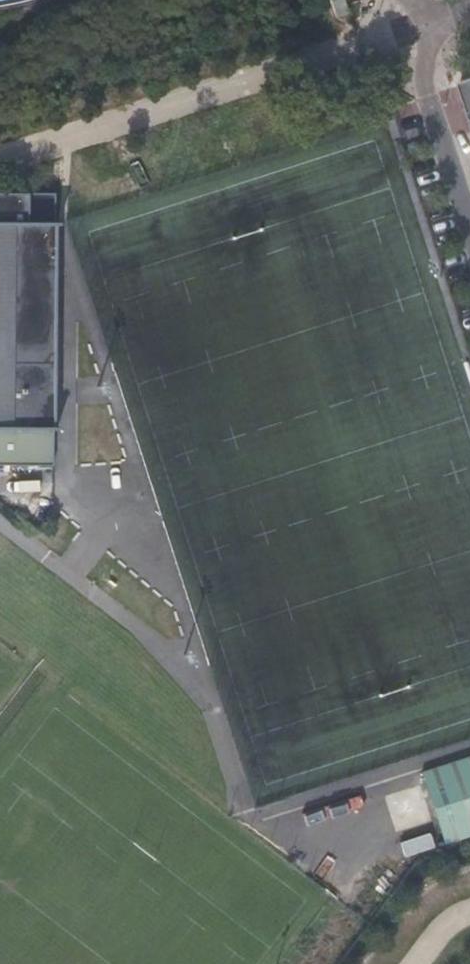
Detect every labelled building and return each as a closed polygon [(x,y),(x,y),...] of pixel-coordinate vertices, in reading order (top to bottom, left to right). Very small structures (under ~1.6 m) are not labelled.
[(336,16),(348,12),(344,0),(331,0),(336,16)] [(458,87),(469,124),(469,83),(458,87)] [(59,429),(59,223),(0,223),(0,429),(59,429)] [(423,770),(445,845),(469,838),(469,756),(423,770)] [(407,858),(436,847),(430,832),(402,842),(407,858)]
